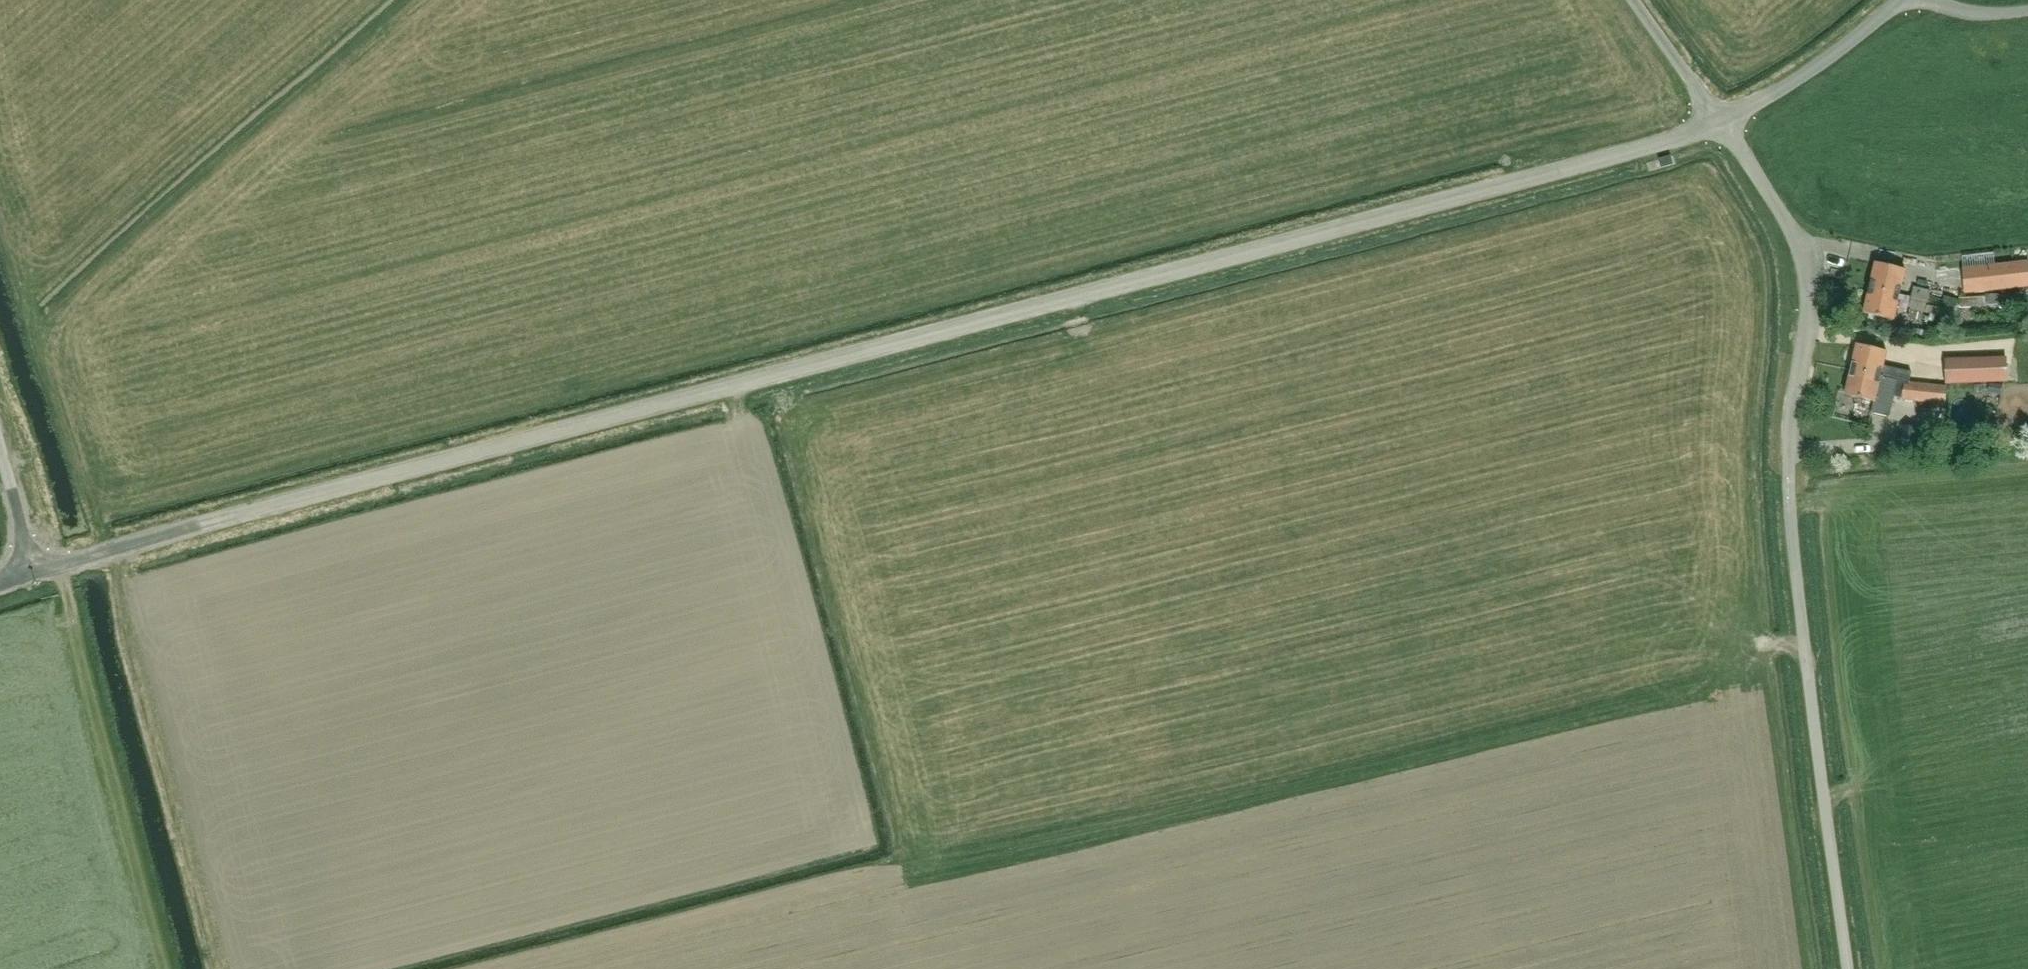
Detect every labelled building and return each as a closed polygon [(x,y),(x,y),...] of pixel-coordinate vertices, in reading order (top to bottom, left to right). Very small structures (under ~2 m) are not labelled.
[(1673,163),(1671,158),(1670,155),(1658,158),(1661,166),(1673,163)] [(1875,261),(1869,287),(1899,294),(1905,268),(1875,261)] [(2027,285),(2027,264),(1963,271),(1965,292),(2027,285)] [(1915,277),(1911,297),(1927,301),(1987,293),(1960,293),(1952,292),(1951,293),(1939,291),(1938,294),(1929,292),(1931,281),(1915,277)] [(1899,294),(1869,287),(1863,312),(1893,319),(1899,294)] [(1927,301),(1911,297),(1907,316),(1922,320),(1923,315),(1934,317),(1935,314),(1947,317),(1944,334),(1951,336),(1958,305),(2011,305),(2011,293),(1987,293),(1927,301)] [(1856,343),(1851,368),(1880,375),(1891,378),(1908,381),(1910,372),(1882,366),(1886,350),(1856,343)] [(1944,366),(1945,385),(2007,382),(2006,364),(1944,366)] [(1880,375),(1851,368),(1845,394),(1873,400),(1870,412),(1888,417),(1894,394),(1914,399),(1944,400),(1945,385),(1932,385),(1908,381),(1891,378),(1880,375)] [(1918,426),(1900,424),(1897,450),(1914,452),(1918,426)]
